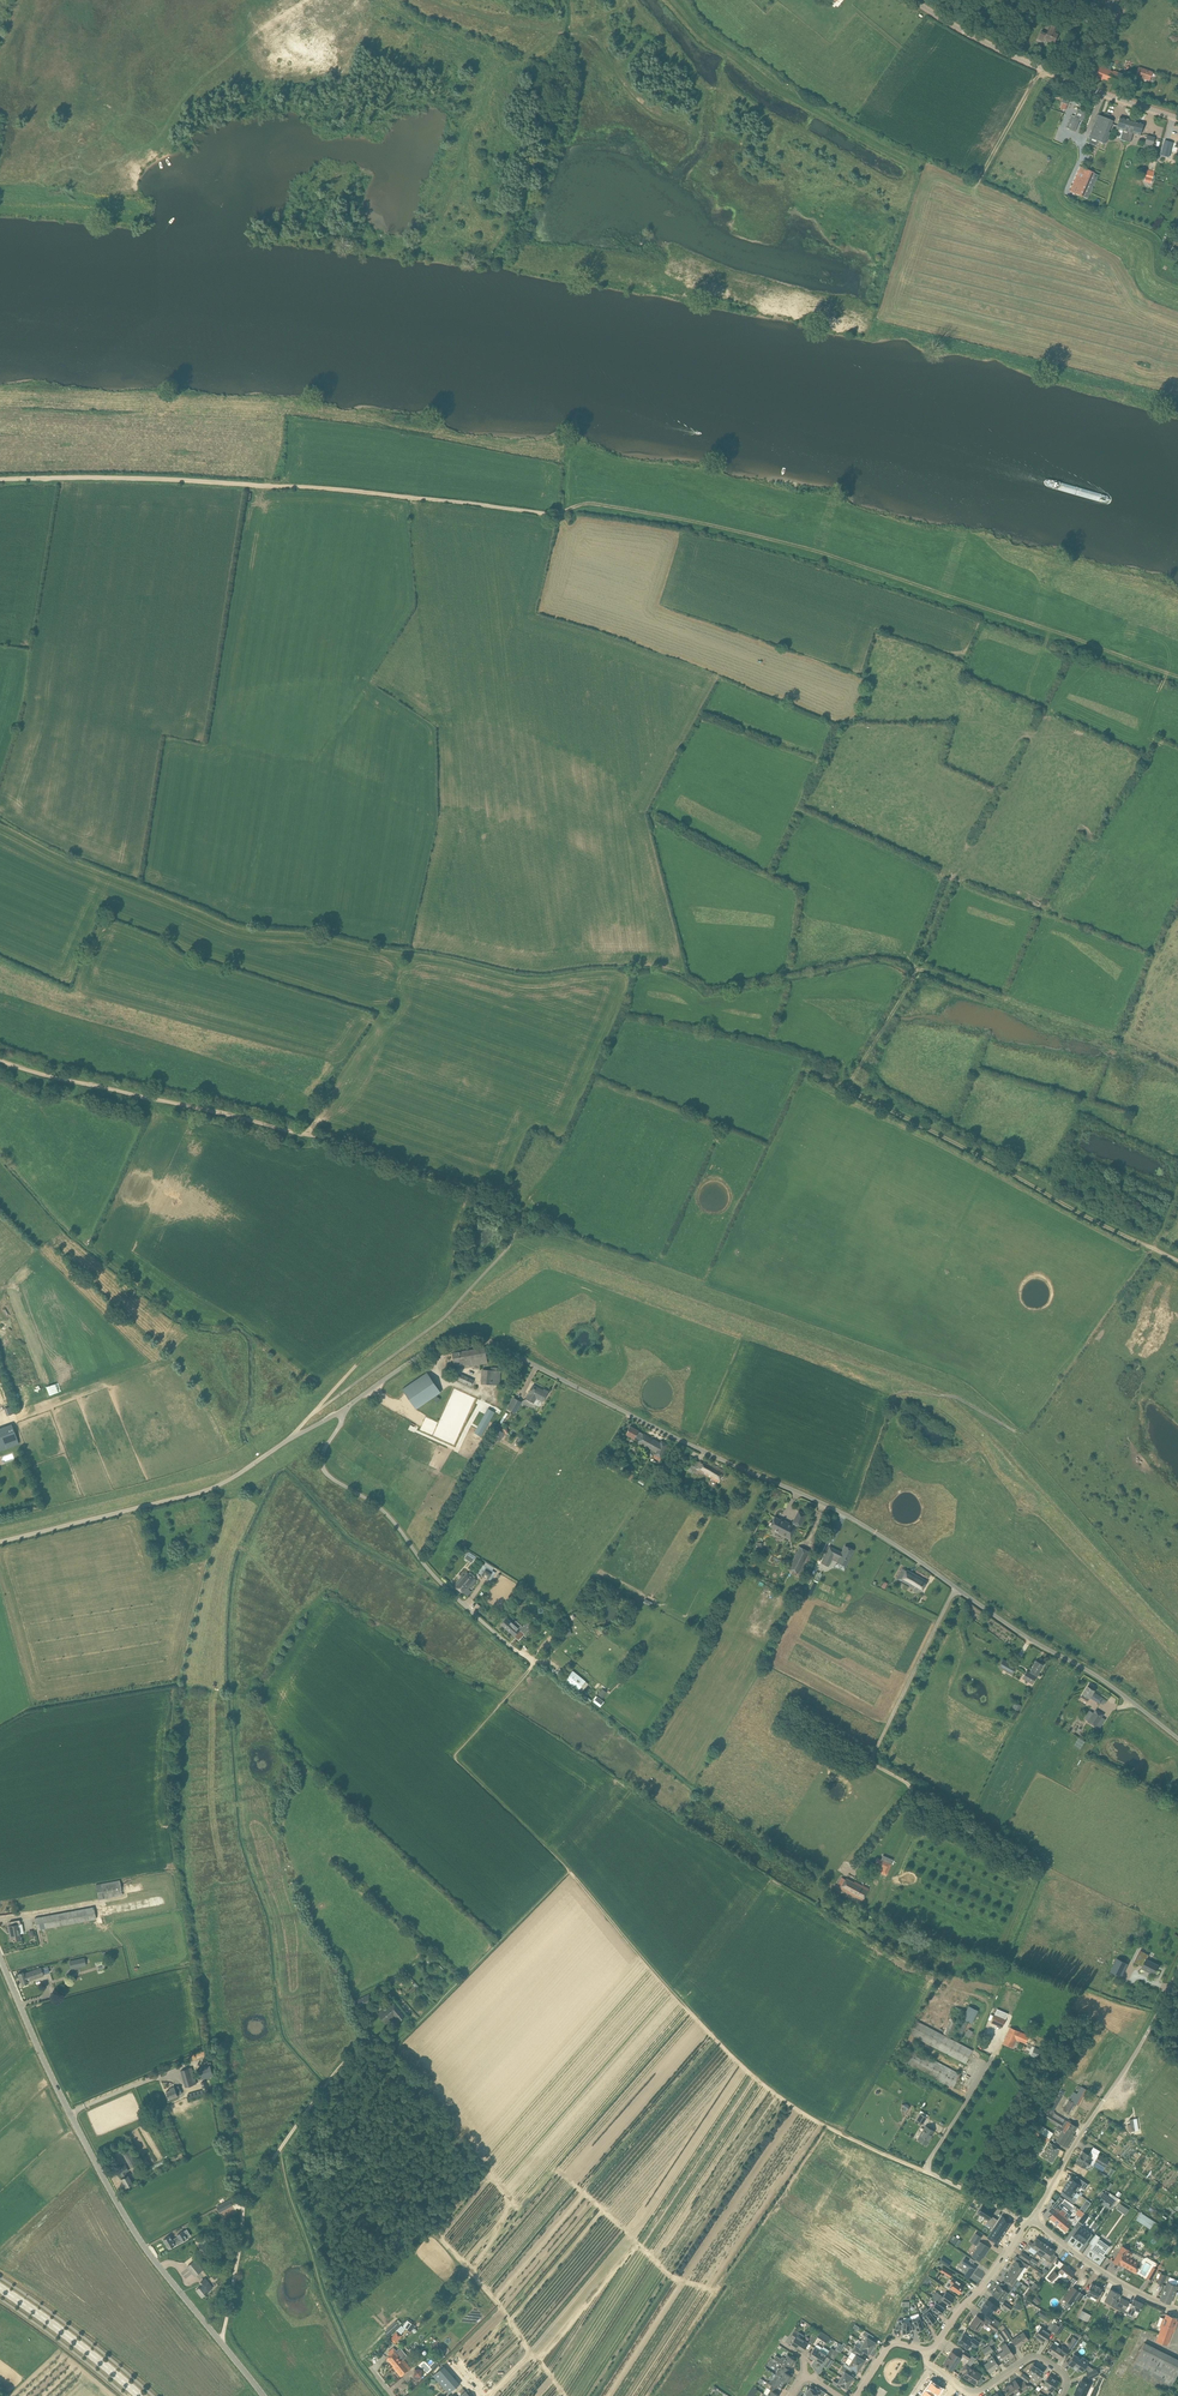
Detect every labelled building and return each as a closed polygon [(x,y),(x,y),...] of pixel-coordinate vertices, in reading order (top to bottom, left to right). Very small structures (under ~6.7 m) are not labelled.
[(1102,15),(1113,19),(1120,0),(1107,0),(1102,15)] [(1107,18),(1100,36),(1106,38),(1113,20),(1107,18)] [(1041,32),(1038,39),(1043,41),(1044,39),(1045,39),(1049,40),(1048,42),(1053,45),(1054,43),(1058,35),(1053,32),(1055,28),(1050,26),(1047,34),(1041,32)] [(1082,44),(1087,50),(1094,44),(1090,38),(1082,44)] [(427,55),(430,45),(419,42),(416,51),(427,55)] [(1109,71),(1099,67),(1098,66),(1094,78),(1095,77),(1113,85),(1111,89),(1118,92),(1125,75),(1118,73),(1118,74),(1109,71)] [(1139,67),(1138,70),(1136,76),(1150,81),(1153,72),(1139,67)] [(1113,121),(1099,115),(1090,137),(1104,143),(1113,121)] [(1075,132),(1080,119),(1074,117),(1069,130),(1075,132)] [(1121,140),(1126,141),(1132,120),(1120,117),(1117,129),(1124,131),(1121,140)] [(1144,124),(1132,120),(1126,141),(1131,143),(1134,133),(1140,135),(1144,124)] [(1155,138),(1147,136),(1143,149),(1151,151),(1155,138)] [(1173,143),(1164,140),(1160,156),(1168,158),(1173,143)] [(1094,173),(1081,167),(1071,191),(1083,197),(1094,173)] [(1148,170),(1144,181),(1151,184),(1152,180),(1155,172),(1148,170)] [(462,1363),(462,1366),(469,1364),(469,1366),(482,1364),(488,1363),(485,1347),(452,1353),(454,1364),(462,1363)] [(482,1384),(497,1385),(500,1385),(501,1371),(498,1370),(498,1367),(492,1366),(492,1370),(483,1369),(482,1384)] [(403,1389),(416,1409),(441,1393),(427,1372),(403,1389)] [(459,1380),(471,1386),(474,1380),(461,1374),(459,1380)] [(537,1397),(543,1401),(547,1393),(533,1385),(526,1399),(534,1403),(537,1397)] [(522,1402),(513,1397),(507,1408),(516,1413),(522,1402)] [(3,1408),(5,1415),(13,1413),(12,1406),(3,1408)] [(19,1443),(12,1423),(0,1428),(0,1450),(19,1443)] [(638,1442),(655,1452),(654,1454),(660,1457),(665,1449),(668,1444),(662,1441),(661,1442),(643,1433),(639,1431),(630,1426),(627,1431),(626,1434),(639,1441),(638,1442)] [(499,1441),(502,1432),(497,1430),(493,1438),(499,1441)] [(696,1470),(718,1482),(724,1471),(712,1464),(711,1465),(708,1463),(708,1464),(704,1461),(703,1463),(697,1459),(693,1465),(689,1463),(686,1470),(693,1474),(696,1470)] [(793,1523),(793,1525),(797,1527),(798,1525),(800,1526),(806,1515),(799,1511),(793,1523)] [(778,1532),(790,1539),(797,1527),(793,1525),(785,1520),(784,1521),(775,1517),(771,1525),(778,1530),(778,1532)] [(843,1551),(831,1545),(823,1561),(829,1564),(835,1553),(840,1556),(838,1560),(847,1565),(855,1548),(846,1544),(843,1551)] [(789,1568),(798,1573),(809,1552),(800,1547),(789,1568)] [(469,1552),(466,1556),(473,1560),(476,1556),(469,1552)] [(478,1573),(488,1579),(493,1570),(483,1564),(478,1573)] [(897,1577),(922,1591),(927,1581),(907,1570),(907,1571),(902,1568),(897,1577)] [(469,1589),(476,1580),(467,1573),(464,1576),(463,1576),(454,1586),(464,1594),(465,1593),(467,1595),(471,1591),(469,1589)] [(501,1625),(519,1640),(532,1625),(527,1621),(523,1626),(516,1620),(513,1623),(507,1618),(501,1625)] [(542,1626),(538,1630),(543,1634),(543,1633),(545,1634),(548,1630),(542,1626)] [(1017,1667),(1003,1659),(999,1667),(1012,1675),(1017,1667)] [(1030,1672),(1027,1671),(1022,1679),(1032,1684),(1043,1665),(1036,1661),(1030,1672)] [(571,1669),(563,1679),(578,1691),(586,1681),(571,1669)] [(1091,1697),(1092,1696),(1095,1698),(1097,1695),(1094,1693),(1094,1692),(1095,1690),(1088,1686),(1081,1696),(1088,1701),(1091,1697)] [(1095,1698),(1092,1696),(1091,1697),(1100,1703),(1103,1698),(1094,1692),(1094,1693),(1097,1695),(1095,1698)] [(592,1701),(600,1707),(604,1701),(596,1696),(592,1701)] [(1011,1708),(1017,1711),(1020,1705),(1014,1702),(1011,1708)] [(1088,1721),(1096,1726),(1104,1714),(1096,1709),(1088,1721)] [(881,1859),(878,1865),(883,1867),(880,1873),(886,1875),(891,1864),(893,1859),(883,1855),(881,1860),(881,1859)] [(857,1897),(863,1900),(869,1889),(863,1885),(863,1886),(855,1881),(854,1882),(846,1878),(846,1879),(842,1877),(837,1887),(857,1897)] [(96,1884),(98,1899),(122,1894),(119,1880),(96,1884)] [(35,1918),(37,1929),(43,1928),(96,1918),(94,1907),(35,1918)] [(9,1922),(10,1926),(8,1926),(11,1941),(20,1939),(18,1925),(20,1924),(20,1920),(9,1922)] [(1144,1952),(1139,1962),(1144,1964),(1143,1966),(1142,1968),(1150,1972),(1151,1971),(1155,1973),(1159,1965),(1150,1961),(1147,1959),(1149,1955),(1144,1952)] [(84,1958),(70,1962),(71,1968),(85,1965),(84,1958)] [(1117,1958),(1111,1971),(1122,1977),(1128,1963),(1117,1958)] [(18,1974),(22,1985),(28,1983),(27,1981),(44,1975),(41,1968),(24,1973),(24,1972),(18,1974)] [(369,1994),(357,2000),(361,2008),(373,2003),(369,1994)] [(969,2006),(963,2019),(968,2021),(972,2023),(978,2010),(969,2006)] [(994,2015),(991,2022),(1002,2027),(1005,2019),(994,2015)] [(960,2037),(968,2021),(963,2019),(955,2034),(960,2037)] [(910,2034),(961,2060),(966,2063),(973,2050),(916,2021),(910,2034)] [(1003,2043),(1013,2047),(1016,2039),(1025,2043),(1029,2035),(1010,2027),(1003,2043)] [(904,2062),(953,2088),(960,2074),(911,2048),(904,2062)] [(198,2069),(201,2079),(213,2075),(210,2065),(198,2069)] [(181,2070),(186,2087),(196,2084),(192,2067),(181,2070)] [(188,2095),(189,2099),(209,2093),(205,2081),(202,2083),(204,2090),(188,2095)] [(1062,2106),(1064,2108),(1063,2110),(1069,2113),(1074,2105),(1075,2106),(1076,2104),(1078,2105),(1087,2090),(1085,2089),(1086,2086),(1083,2084),(1081,2087),(1078,2085),(1074,2092),(1071,2091),(1062,2106)] [(170,2088),(170,2090),(166,2091),(169,2099),(178,2095),(176,2091),(180,2089),(179,2086),(175,2087),(174,2086),(170,2088)] [(1074,2135),(1073,2134),(1077,2126),(1072,2123),(1072,2122),(1069,2120),(1068,2121),(1065,2119),(1063,2122),(1053,2115),(1054,2113),(1050,2111),(1046,2118),(1058,2125),(1057,2127),(1063,2131),(1073,2137),(1074,2135)] [(916,2120),(922,2124),(927,2117),(921,2113),(916,2120)] [(1040,2124),(1037,2130),(1045,2135),(1048,2129),(1040,2124)] [(918,2139),(926,2144),(934,2131),(926,2126),(918,2139)] [(1073,2137),(1063,2131),(1056,2141),(1067,2147),(1073,2137)] [(1041,2156),(1052,2163),(1060,2149),(1049,2143),(1041,2156)] [(123,2153),(130,2167),(137,2163),(130,2149),(123,2153)] [(1080,2155),(1076,2163),(1085,2168),(1087,2164),(1089,2165),(1091,2161),(1094,2163),(1095,2161),(1096,2159),(1091,2156),(1092,2156),(1083,2151),(1080,2155)] [(1109,2161),(1099,2154),(1096,2159),(1095,2161),(1105,2167),(1109,2161)] [(121,2179),(125,2187),(132,2183),(127,2175),(125,2172),(128,2170),(125,2165),(117,2170),(120,2175),(121,2174),(123,2178),(121,2179)] [(1074,2180),(1071,2178),(1066,2184),(1076,2192),(1080,2187),(1081,2187),(1084,2190),(1088,2184),(1076,2176),(1074,2180)] [(1073,2196),(1076,2192),(1066,2184),(1062,2190),(1063,2191),(1062,2192),(1061,2194),(1074,2203),(1077,2199),(1073,2196)] [(961,2196),(946,2188),(942,2194),(952,2199),(950,2202),(957,2205),(961,2196)] [(1103,2191),(1099,2196),(1112,2205),(1116,2201),(1103,2191)] [(230,2200),(217,2207),(220,2212),(233,2205),(230,2200)] [(1120,2203),(1116,2208),(1125,2215),(1129,2210),(1120,2203)] [(983,2204),(978,2212),(988,2219),(986,2223),(993,2227),(998,2220),(991,2216),(994,2212),(983,2204)] [(1083,2204),(1080,2209),(1084,2212),(1088,2207),(1083,2204)] [(1055,2210),(1049,2217),(1066,2231),(1072,2223),(1067,2220),(1070,2216),(1058,2206),(1055,2210)] [(1080,2209),(1079,2208),(1075,2213),(1081,2217),(1084,2212),(1080,2209)] [(1142,2213),(1141,2212),(1136,2220),(1150,2229),(1151,2227),(1155,2221),(1151,2219),(1142,2213)] [(1084,2213),(1078,2221),(1083,2224),(1088,2216),(1084,2213)] [(1002,2216),(988,2238),(998,2244),(1013,2223),(1002,2216)] [(1092,2232),(1080,2224),(1073,2235),(1085,2243),(1092,2232)] [(164,2239),(169,2249),(181,2241),(181,2242),(188,2238),(184,2231),(177,2235),(179,2238),(174,2241),(170,2235),(164,2239)] [(971,2241),(978,2246),(972,2256),(980,2261),(982,2256),(983,2255),(985,2255),(990,2248),(981,2242),(979,2241),(981,2237),(976,2233),(972,2238),(971,2241)] [(1096,2234),(1090,2243),(1093,2245),(1091,2249),(1095,2252),(1096,2251),(1103,2256),(1110,2246),(1099,2238),(1100,2237),(1096,2234)] [(1030,2241),(1028,2243),(1031,2245),(1031,2246),(1037,2250),(1043,2242),(1036,2237),(1033,2243),(1030,2241)] [(1037,2250),(1036,2252),(1037,2254),(1040,2256),(1042,2256),(1043,2254),(1049,2246),(1043,2242),(1037,2250)] [(1042,2256),(1048,2260),(1052,2263),(1056,2256),(1053,2253),(1055,2250),(1049,2246),(1043,2254),(1042,2256)] [(1122,2246),(1113,2261),(1120,2265),(1121,2263),(1128,2267),(1128,2268),(1135,2273),(1146,2279),(1147,2277),(1153,2266),(1155,2267),(1158,2263),(1147,2257),(1143,2258),(1141,2262),(1131,2257),(1133,2253),(1129,2250),(1122,2246)] [(1019,2256),(1029,2262),(1031,2258),(1022,2252),(1019,2256)] [(1029,2262),(1035,2266),(1038,2262),(1032,2258),(1031,2258),(1029,2262)] [(1021,2259),(1019,2262),(1024,2266),(1027,2268),(1029,2265),(1021,2259)] [(195,2260),(188,2266),(195,2276),(202,2270),(195,2260)] [(967,2260),(964,2264),(970,2268),(965,2275),(969,2278),(977,2266),(967,2260)] [(1016,2260),(1012,2266),(1020,2272),(1024,2266),(1019,2262),(1016,2260)] [(1055,2271),(1048,2277),(1054,2283),(1060,2277),(1061,2277),(1063,2275),(1074,2284),(1077,2280),(1072,2276),(1075,2272),(1064,2264),(1057,2273),(1055,2271)] [(1012,2266),(1008,2273),(1016,2278),(1019,2280),(1023,2274),(1020,2272),(1012,2266)] [(1158,2269),(1153,2266),(1147,2277),(1152,2280),(1158,2269)] [(940,2271),(950,2277),(953,2273),(943,2267),(940,2271)] [(211,2278),(217,2285),(225,2278),(219,2271),(211,2278)] [(1016,2278),(1008,2273),(1003,2279),(1011,2284),(1010,2286),(1013,2288),(1016,2283),(1013,2282),(1016,2278)] [(1166,2275),(1161,2273),(1158,2282),(1162,2284),(1166,2275)] [(197,2289),(202,2296),(213,2288),(206,2278),(205,2279),(200,2282),(202,2284),(197,2289)] [(949,2289),(950,2288),(954,2291),(954,2290),(959,2293),(960,2292),(961,2292),(962,2291),(962,2290),(964,2286),(959,2283),(959,2282),(954,2279),(953,2278),(952,2279),(950,2278),(944,2286),(949,2289)] [(1161,2299),(1170,2303),(1173,2298),(1177,2285),(1168,2281),(1163,2294),(1161,2299)] [(1028,2286),(1030,2288),(1033,2290),(1035,2287),(1038,2284),(1034,2282),(1031,2286),(1029,2285),(1028,2286)] [(1086,2295),(1084,2295),(1082,2297),(1086,2299),(1087,2297),(1090,2298),(1091,2296),(1097,2299),(1102,2288),(1099,2287),(1099,2286),(1095,2284),(1095,2285),(1092,2283),(1086,2295)] [(992,2294),(1002,2301),(1008,2292),(999,2285),(992,2294)] [(1080,2292),(1072,2286),(1062,2301),(1070,2307),(1075,2299),(1080,2292)] [(1033,2290),(1030,2288),(1023,2297),(1027,2299),(1033,2290)] [(1112,2306),(1120,2310),(1125,2300),(1121,2297),(1118,2302),(1116,2301),(1119,2293),(1110,2289),(1108,2294),(1105,2300),(1113,2304),(1112,2306)] [(936,2291),(932,2297),(940,2303),(942,2299),(949,2304),(954,2297),(946,2291),(943,2296),(936,2291)] [(1080,2292),(1075,2299),(1079,2302),(1082,2297),(1084,2295),(1080,2292)] [(1125,2300),(1120,2310),(1124,2312),(1125,2310),(1137,2316),(1139,2311),(1143,2303),(1134,2299),(1132,2304),(1129,2302),(1130,2302),(1125,2300)] [(981,2310),(986,2313),(989,2315),(990,2314),(993,2309),(995,2310),(998,2307),(988,2300),(981,2310)] [(931,2306),(928,2309),(935,2318),(938,2313),(940,2314),(941,2312),(943,2313),(943,2314),(945,2309),(944,2309),(945,2308),(940,2304),(936,2301),(932,2307),(931,2306)] [(1002,2305),(1010,2311),(1012,2307),(1005,2301),(1002,2305)] [(923,2313),(920,2316),(924,2326),(928,2323),(929,2324),(931,2323),(932,2324),(933,2324),(936,2321),(935,2320),(936,2319),(935,2318),(928,2309),(928,2310),(929,2311),(925,2314),(923,2313)] [(984,2316),(991,2321),(992,2322),(994,2318),(990,2314),(989,2315),(986,2313),(984,2316)] [(1162,2323),(1156,2341),(1167,2345),(1174,2326),(1175,2326),(1176,2325),(1177,2321),(1176,2320),(1177,2318),(1166,2314),(1164,2318),(1163,2318),(1162,2323)] [(970,2325),(978,2331),(985,2321),(977,2315),(970,2325)] [(914,2318),(910,2319),(910,2330),(916,2328),(916,2330),(918,2329),(919,2331),(923,2329),(923,2328),(924,2327),(924,2326),(920,2316),(920,2317),(915,2319),(914,2318)] [(899,2319),(898,2323),(894,2328),(897,2330),(902,2330),(902,2332),(904,2332),(904,2334),(909,2333),(909,2332),(910,2332),(910,2330),(910,2319),(909,2319),(909,2321),(904,2321),(904,2319),(899,2319)] [(408,2320),(404,2326),(411,2331),(415,2325),(408,2320)] [(1035,2336),(1043,2342),(1046,2338),(1047,2339),(1053,2331),(1056,2333),(1062,2323),(1058,2320),(1055,2325),(1051,2322),(1046,2330),(1040,2325),(1036,2330),(1038,2331),(1035,2336)] [(998,2327),(992,2322),(991,2321),(988,2325),(996,2331),(998,2327)] [(1002,2330),(1007,2337),(1010,2335),(1005,2328),(1002,2330)] [(791,2342),(797,2347),(802,2339),(804,2335),(803,2334),(801,2336),(800,2337),(797,2335),(797,2334),(798,2331),(795,2329),(791,2336),(794,2338),(791,2342)] [(391,2338),(396,2342),(401,2335),(397,2331),(391,2338)] [(818,2335),(817,2336),(826,2342),(830,2337),(820,2331),(818,2335)] [(864,2335),(861,2341),(863,2342),(873,2349),(875,2346),(874,2346),(876,2342),(872,2339),(874,2336),(865,2331),(863,2335),(864,2335)] [(998,2334),(1002,2341),(1006,2338),(1002,2331),(998,2334)] [(1012,2340),(1017,2347),(1029,2339),(1023,2332),(1012,2340)] [(1083,2336),(1100,2347),(1101,2345),(1085,2333),(1083,2336)] [(958,2342),(959,2342),(957,2344),(958,2344),(959,2342),(968,2348),(971,2344),(976,2347),(979,2342),(973,2337),(971,2340),(963,2334),(958,2342)] [(1068,2346),(1072,2348),(1078,2339),(1073,2337),(1068,2346)] [(802,2339),(797,2347),(803,2351),(804,2350),(803,2350),(808,2342),(802,2339)] [(855,2345),(853,2348),(862,2354),(864,2351),(869,2354),(871,2350),(872,2350),(872,2351),(873,2349),(863,2342),(860,2348),(855,2345)] [(1172,2385),(1177,2372),(1177,2359),(1145,2342),(1133,2365),(1172,2385)] [(1003,2359),(1005,2361),(1014,2355),(1006,2343),(1001,2347),(1003,2350),(999,2353),(1001,2355),(998,2357),(1000,2361),(1003,2359)] [(1053,2343),(1048,2351),(1060,2359),(1064,2352),(1068,2355),(1071,2351),(1063,2345),(1061,2348),(1053,2343)] [(815,2347),(810,2355),(816,2359),(822,2348),(822,2347),(818,2344),(816,2345),(815,2347)] [(982,2350),(986,2355),(993,2350),(989,2345),(982,2350)] [(822,2348),(816,2359),(822,2363),(822,2362),(824,2358),(828,2360),(830,2357),(832,2353),(829,2351),(823,2347),(822,2348)] [(393,2367),(394,2368),(404,2360),(396,2350),(396,2351),(394,2348),(388,2352),(391,2355),(388,2357),(394,2366),(393,2367)] [(856,2354),(852,2359),(862,2366),(864,2364),(863,2364),(862,2363),(865,2359),(861,2357),(862,2354),(853,2348),(851,2351),(856,2354)] [(832,2353),(830,2357),(834,2360),(839,2352),(835,2349),(832,2353)] [(962,2355),(969,2359),(971,2355),(965,2351),(962,2355)] [(944,2364),(953,2370),(961,2357),(952,2352),(944,2364)] [(776,2355),(774,2359),(780,2363),(782,2360),(791,2366),(792,2365),(791,2365),(793,2364),(794,2364),(796,2359),(795,2359),(788,2354),(785,2358),(784,2356),(782,2357),(781,2358),(776,2355)] [(1092,2368),(1087,2364),(1089,2361),(1085,2358),(1083,2360),(1074,2354),(1067,2364),(1075,2369),(1075,2368),(1079,2370),(1081,2366),(1089,2372),(1093,2370),(1092,2368)] [(989,2361),(984,2364),(990,2372),(999,2366),(992,2356),(987,2359),(989,2361)] [(849,2357),(843,2366),(851,2371),(853,2368),(857,2371),(860,2367),(861,2368),(862,2366),(852,2359),(849,2357)] [(404,2360),(394,2368),(401,2376),(411,2368),(404,2360)] [(969,2367),(970,2365),(966,2362),(961,2370),(965,2373),(963,2376),(975,2384),(981,2374),(969,2367)] [(1033,2364),(1028,2372),(1034,2375),(1033,2378),(1037,2380),(1039,2378),(1043,2371),(1039,2368),(1037,2366),(1036,2366),(1033,2364)] [(776,2374),(787,2382),(791,2375),(787,2373),(789,2369),(782,2365),(780,2368),(779,2368),(776,2372),(776,2374)] [(434,2375),(450,2392),(460,2383),(444,2366),(434,2375)] [(845,2371),(841,2377),(843,2378),(851,2383),(853,2381),(852,2381),(851,2381),(854,2377),(849,2374),(851,2371),(843,2366),(841,2369),(845,2371)] [(414,2375),(422,2377),(423,2369),(415,2368),(414,2375)] [(1087,2373),(1089,2379),(1099,2374),(1096,2369),(1087,2373)] [(1025,2380),(1027,2382),(1030,2379),(1023,2373),(1020,2376),(1025,2380)] [(787,2382),(776,2374),(772,2380),(771,2380),(769,2383),(776,2388),(778,2384),(783,2387),(783,2388),(787,2382)] [(1048,2390),(1052,2392),(1059,2381),(1049,2375),(1044,2383),(1050,2387),(1048,2390)] [(843,2378),(841,2377),(837,2383),(846,2388),(849,2385),(850,2385),(849,2385),(850,2386),(851,2383),(843,2378)] [(1004,2388),(1010,2395),(1016,2395),(1017,2395),(1015,2393),(1019,2390),(1021,2393),(1031,2385),(1027,2382),(1025,2380),(1019,2385),(1015,2380),(1004,2388)] [(1080,2395),(1085,2395),(1091,2384),(1082,2380),(1080,2384),(1079,2384),(1074,2394),(1080,2395)] [(931,2381),(927,2387),(938,2394),(940,2395),(944,2389),(931,2381)] [(767,2387),(774,2391),(776,2388),(769,2383),(767,2382),(764,2385),(767,2387)] [(746,2395),(747,2395),(752,2395),(757,2389),(752,2386),(746,2395)] [(805,2392),(810,2395),(818,2395),(819,2393),(823,2395),(826,2392),(819,2388),(816,2391),(810,2387),(809,2389),(807,2388),(808,2386),(807,2386),(807,2387),(807,2388),(806,2390),(806,2391),(805,2392)] [(778,2394),(767,2387),(763,2393),(768,2395),(778,2395),(779,2394),(778,2394)] [(927,2387),(923,2393),(927,2395),(937,2395),(938,2394),(927,2387)]
